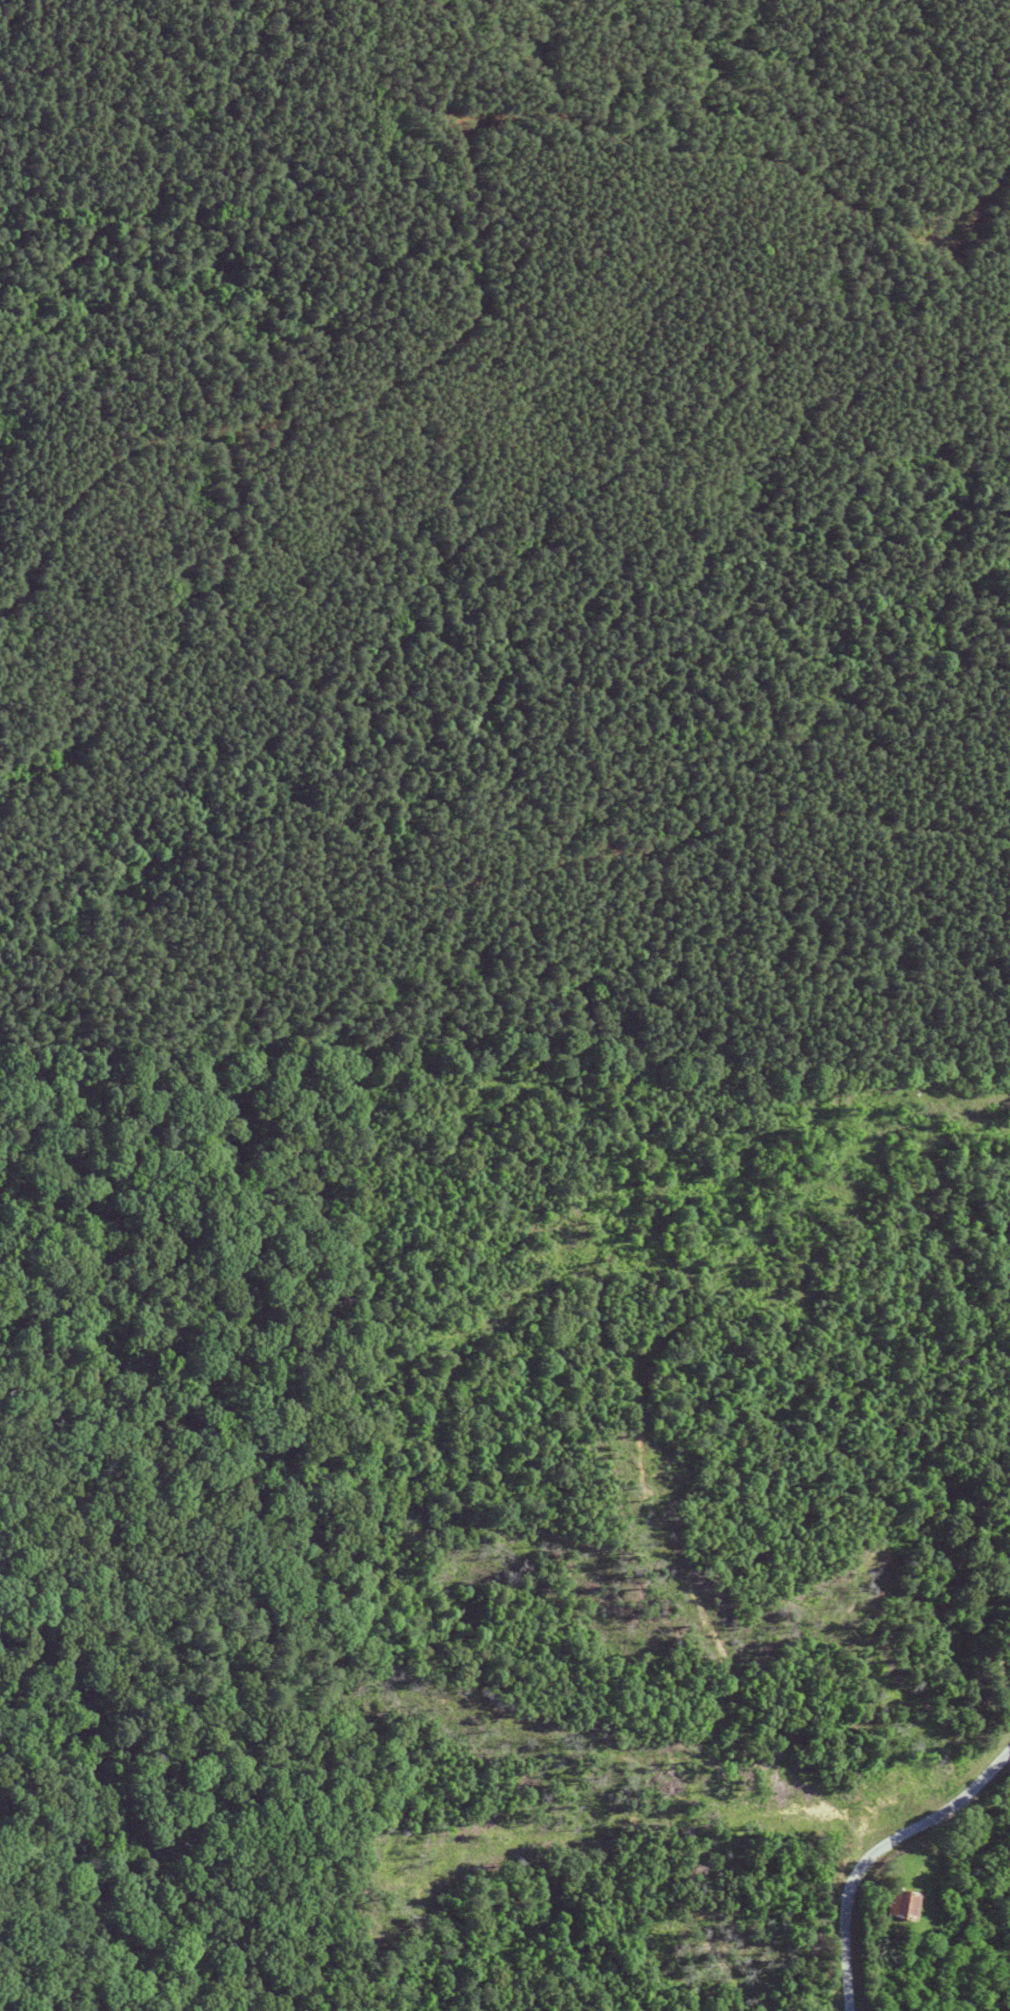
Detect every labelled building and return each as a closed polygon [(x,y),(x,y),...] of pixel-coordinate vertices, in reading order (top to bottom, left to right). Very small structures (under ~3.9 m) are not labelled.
[(880,1919),(909,1923),(913,1894),(884,1890),(880,1919)]
